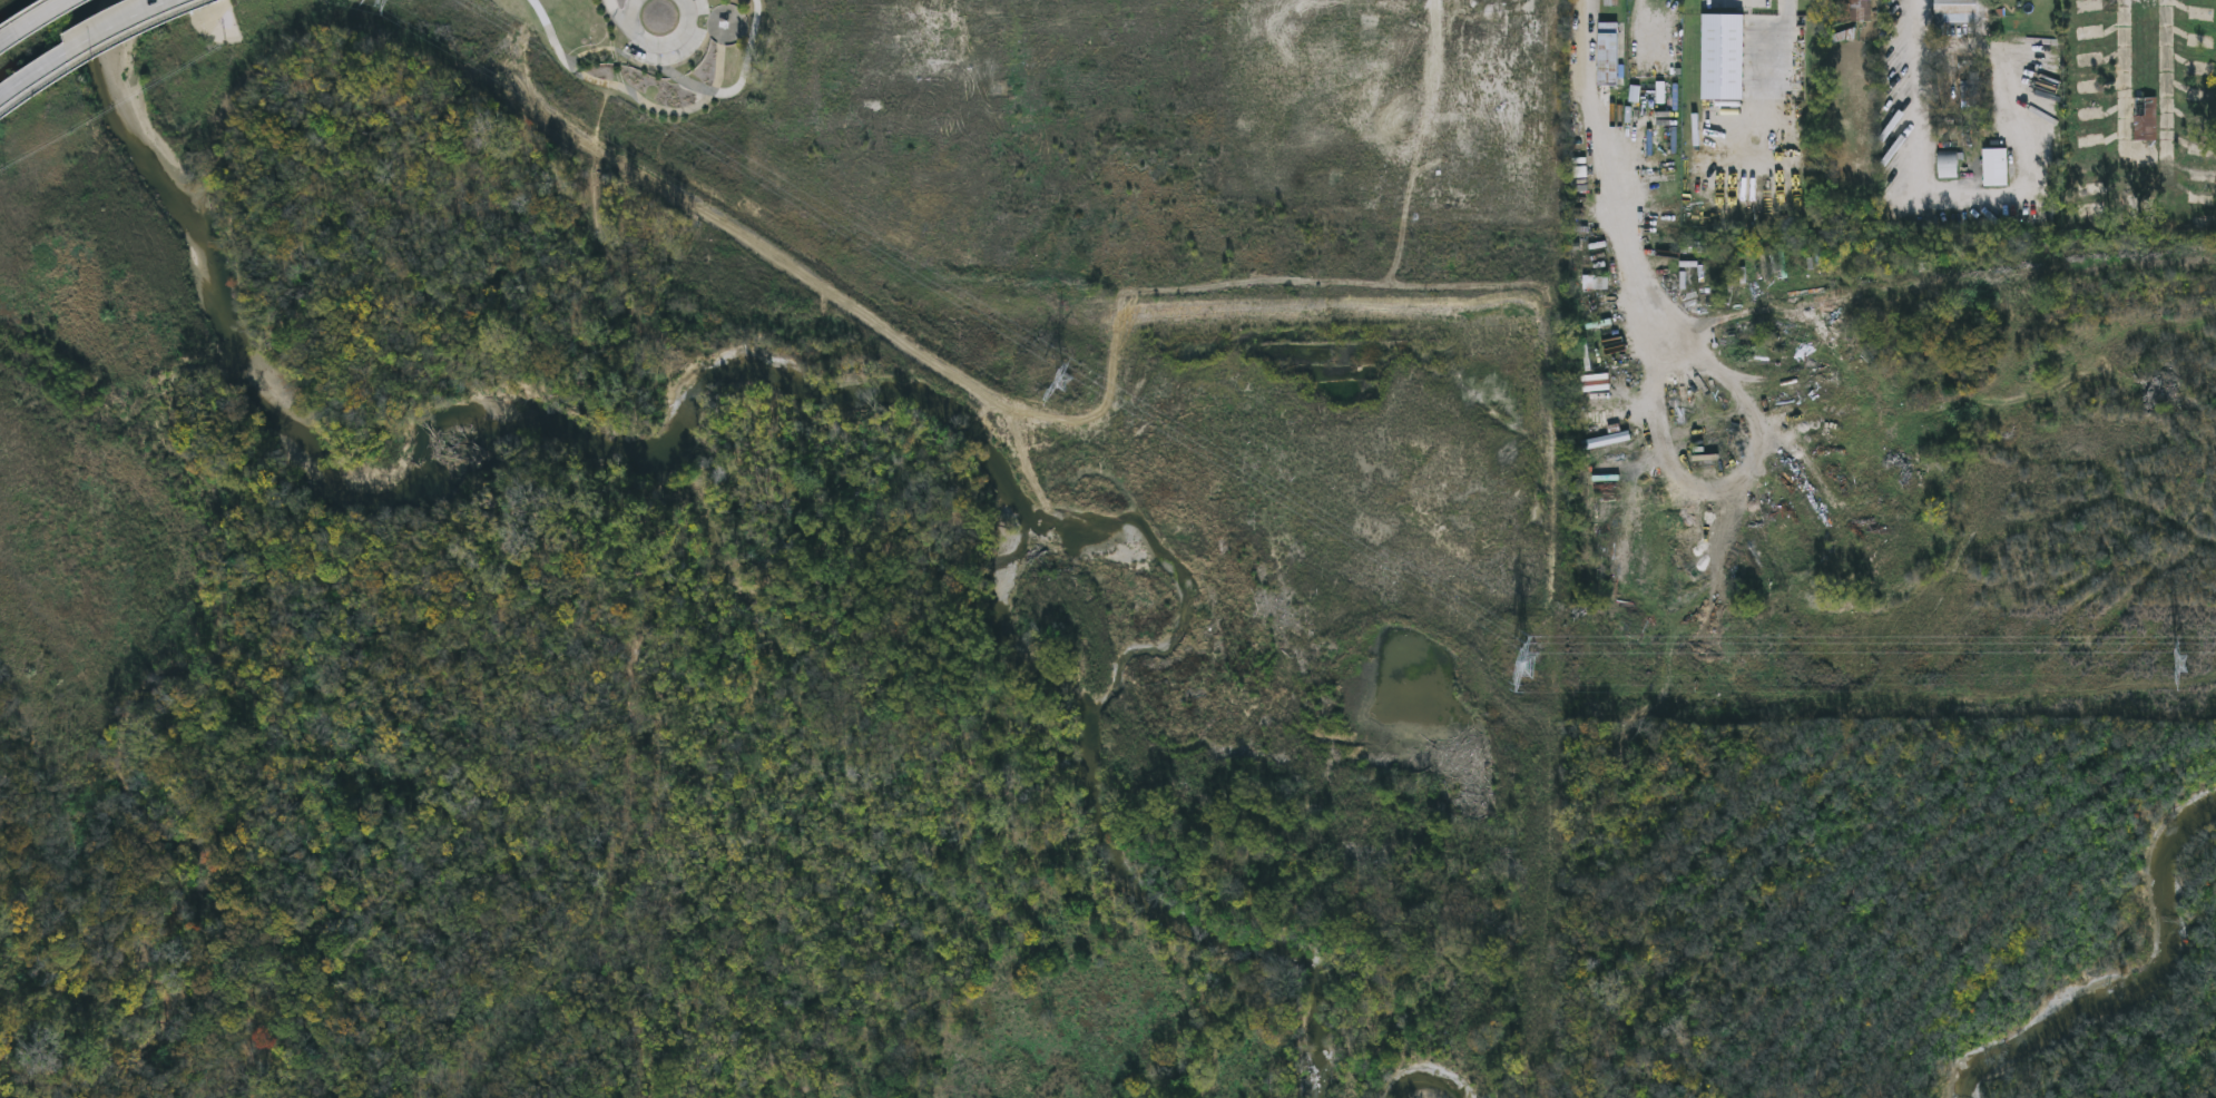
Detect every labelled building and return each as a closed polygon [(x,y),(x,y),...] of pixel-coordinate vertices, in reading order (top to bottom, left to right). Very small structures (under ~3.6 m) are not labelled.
[(1852,18),(1852,0),(1870,0),(1870,18),(1852,18)] [(1935,20),(1936,0),(1977,0),(1977,21),(1935,20)] [(1619,22),(1619,86),(1600,86),(1600,22),(1619,22)] [(2136,136),(2136,98),(2157,98),(2157,136),(2136,136)] [(2009,148),(2009,186),(1985,186),(1985,148),(2009,148)] [(1939,177),(1939,151),(1959,151),(1959,177),(1939,177)] [(1586,288),(1586,276),(1609,276),(1609,288),(1586,288)]
